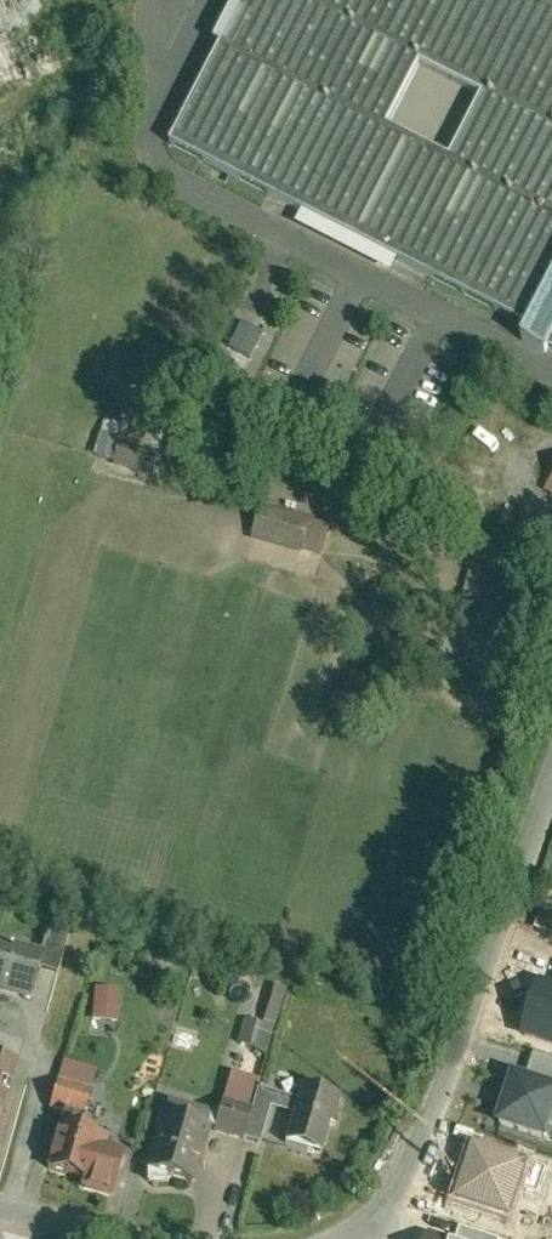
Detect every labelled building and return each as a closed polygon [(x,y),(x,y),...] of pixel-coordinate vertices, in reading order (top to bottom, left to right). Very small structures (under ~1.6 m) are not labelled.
[(548,0),(250,0),(175,144),(533,329),(551,292),(551,2),(548,0)] [(533,329),(527,340),(548,351),(551,345),(551,344),(551,292),(533,329)] [(218,383),(241,392),(264,333),(242,324),(218,383)] [(103,454),(121,458),(126,438),(129,426),(111,421),(103,454)] [(121,458),(119,464),(160,474),(166,449),(157,447),(126,438),(121,458)] [(312,536),(308,549),(326,555),(335,526),(317,520),(312,536)] [(264,521),(258,539),(306,554),(308,549),(312,536),(264,521)] [(526,572),(494,564),(487,593),(519,601),(526,572)] [(539,925),(551,930),(551,911),(545,908),(539,925)] [(48,948),(43,968),(64,974),(73,937),(49,931),(45,948),(48,948)] [(35,1000),(43,968),(48,948),(45,948),(0,936),(0,991),(35,1000)] [(522,1037),(551,1048),(551,985),(542,981),(522,1037)] [(127,987),(98,988),(99,1021),(127,1021),(127,987)] [(269,1024),(250,1019),(243,1045),(263,1050),(269,1024)] [(21,1059),(26,1042),(3,1035),(0,1047),(0,1053),(21,1059)] [(17,1081),(23,1060),(21,1059),(0,1053),(0,1076),(17,1081)] [(248,1143),(249,1140),(263,1091),(265,1081),(236,1073),(224,1116),(220,1131),(219,1135),(248,1143)] [(513,1075),(498,1126),(547,1141),(551,1126),(551,1087),(513,1075)] [(7,1093),(13,1095),(17,1081),(0,1076),(0,1091),(7,1093)] [(67,1113),(89,1119),(98,1089),(60,1078),(52,1109),(67,1113)] [(346,1099),(305,1088),(301,1101),(298,1114),(289,1145),(330,1156),(346,1099)] [(274,1108),(298,1114),(301,1101),(263,1091),(249,1140),(264,1144),(274,1108)] [(220,1131),(224,1116),(173,1101),(168,1117),(215,1130),(220,1131)] [(64,1123),(86,1130),(89,1119),(67,1113),(64,1123)] [(200,1185),(215,1130),(168,1117),(165,1116),(150,1171),(200,1185)] [(116,1197),(129,1152),(113,1147),(115,1138),(86,1130),(64,1123),(50,1172),(89,1183),(88,1189),(116,1197)] [(529,1166),(474,1147),(454,1202),(512,1221),(529,1166)] [(460,1227),(457,1238),(498,1238),(460,1227)]
